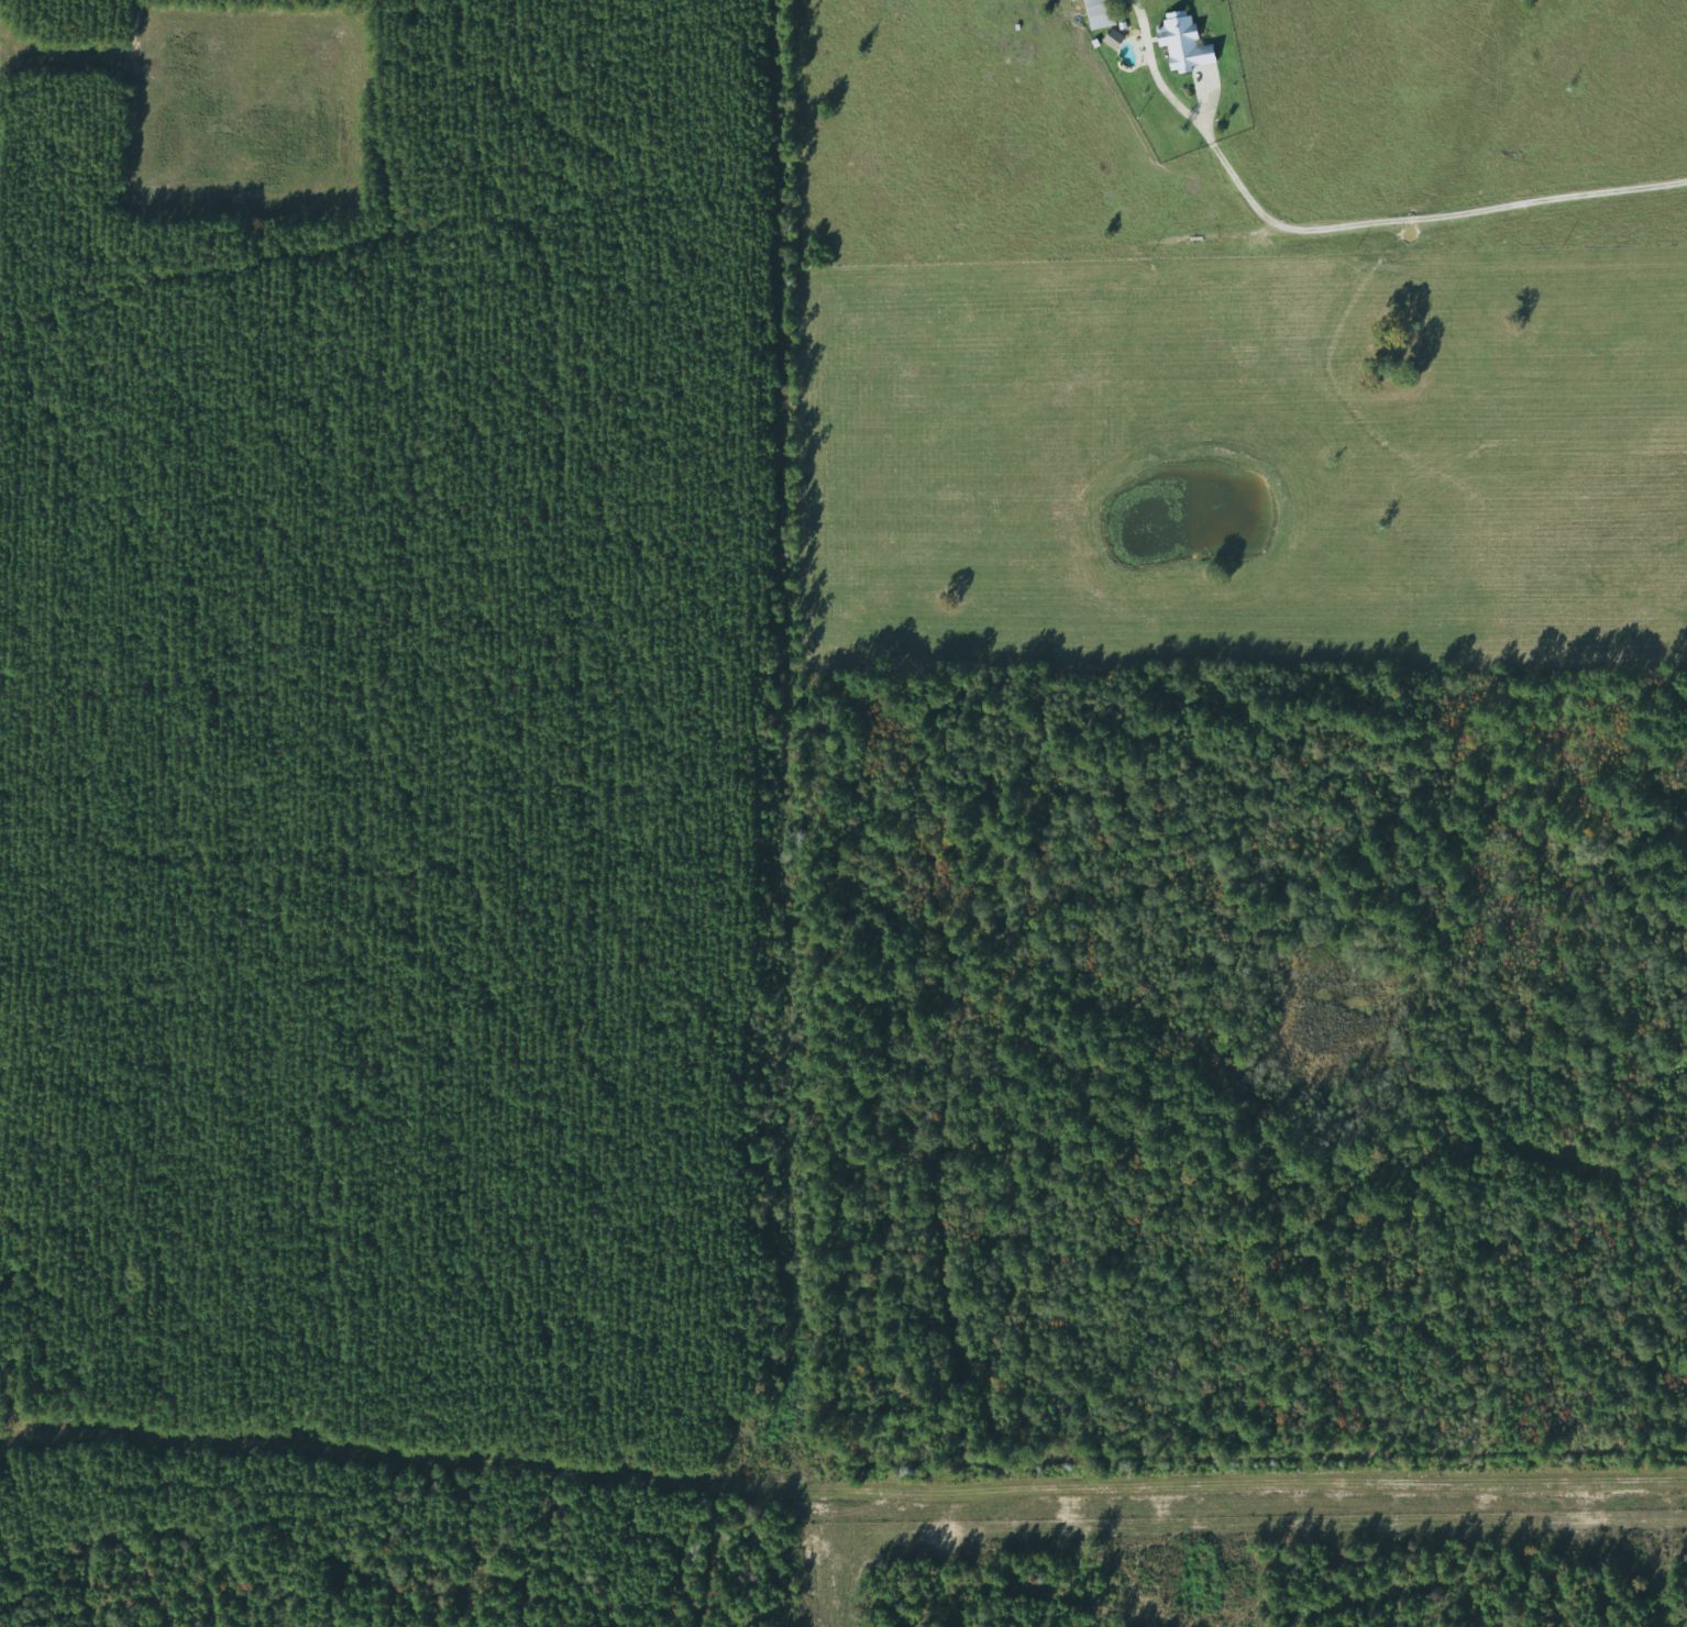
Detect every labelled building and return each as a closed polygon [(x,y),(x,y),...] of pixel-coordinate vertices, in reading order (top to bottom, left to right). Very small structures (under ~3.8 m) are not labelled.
[(1090,30),(1116,25),(1111,0),(1084,0),(1090,30)] [(1171,71),(1217,67),(1215,44),(1198,46),(1195,17),(1157,21),(1159,47),(1168,46),(1171,71)]
